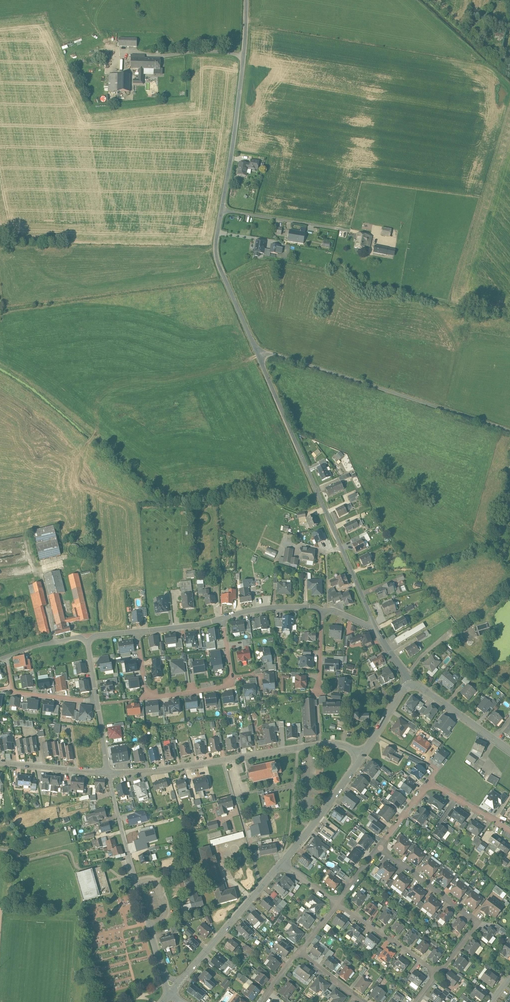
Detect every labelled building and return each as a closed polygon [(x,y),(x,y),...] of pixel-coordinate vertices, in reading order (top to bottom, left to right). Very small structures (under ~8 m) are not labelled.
[(137,38),(123,38),(119,38),(119,46),(137,47),(137,38)] [(144,84),(144,76),(144,71),(146,71),(146,69),(148,69),(148,59),(131,58),(131,68),(131,69),(139,69),(139,80),(133,80),(133,84),(144,84)] [(160,70),(160,66),(160,59),(148,59),(148,69),(155,69),(155,74),(162,75),(162,70),(160,70)] [(109,75),(109,87),(109,92),(118,92),(118,76),(118,75),(109,75)] [(118,92),(122,92),(130,92),(130,75),(119,75),(118,75),(118,92)] [(237,175),(241,175),(246,176),(248,164),(239,162),(239,163),(237,175)] [(381,235),(386,236),(390,236),(391,230),(382,228),(381,235)] [(288,241),(300,243),(303,244),(305,233),(290,230),(290,231),(288,241)] [(369,247),(371,239),(371,238),(371,237),(358,235),(355,248),(365,250),(366,247),(369,247)] [(263,254),(265,242),(257,241),(255,252),(259,253),(263,254)] [(273,245),(271,245),(270,253),(279,254),(282,254),(283,248),(280,248),(280,246),(278,246),(278,245),(273,244),(273,245)] [(384,248),(382,248),(375,246),(374,253),(383,255),(384,248)] [(317,468),(322,480),(323,480),(331,476),(329,471),(327,472),(324,465),(317,468)] [(341,483),(329,487),(326,489),(329,496),(344,490),(341,483)] [(344,506),(338,509),(336,510),(340,517),(347,514),(344,506)] [(318,525),(317,522),(314,516),(306,519),(310,528),(318,525)] [(344,526),(344,527),(347,533),(359,528),(355,521),(344,526)] [(61,555),(57,539),(53,526),(33,531),(40,560),(61,555)] [(313,534),(316,541),(317,544),(325,541),(321,531),(313,534)] [(353,544),(357,553),(366,548),(362,540),(361,540),(353,544)] [(70,554),(72,555),(73,555),(74,555),(75,555),(77,555),(78,554),(78,553),(79,552),(79,551),(80,550),(79,549),(79,548),(78,547),(78,546),(77,545),(75,545),(74,544),(73,544),(72,545),(71,545),(71,546),(69,547),(69,548),(69,549),(69,550),(69,551),(69,553),(70,554)] [(268,547),(265,554),(274,558),(277,551),(268,547)] [(290,563),(292,556),(293,550),(286,548),(283,562),(284,562),(290,563)] [(313,561),(314,555),(315,550),(301,548),(300,551),(300,552),(299,559),(313,561)] [(360,559),(363,566),(364,567),(372,563),(368,555),(360,559)] [(65,592),(60,572),(59,571),(44,575),(49,596),(58,594),(65,592)] [(75,603),(84,601),(78,574),(69,576),(75,603)] [(340,588),(346,585),(348,584),(344,575),(330,581),(332,587),(338,585),(340,588)] [(247,584),(248,584),(251,583),(250,578),(243,580),(243,582),(242,582),(244,589),(248,588),(247,584)] [(321,595),(321,581),(321,580),(320,580),(308,581),(308,587),(312,587),(313,595),(321,595)] [(41,582),(32,585),(38,608),(43,607),(47,606),(41,582)] [(290,595),(291,592),(291,584),(290,584),(290,586),(287,585),(287,584),(279,583),(278,594),(290,595)] [(376,591),(378,597),(379,599),(387,596),(386,595),(394,592),(391,584),(383,587),(383,588),(376,591)] [(32,585),(28,586),(41,637),(45,636),(40,614),(39,615),(38,612),(39,611),(38,608),(32,585)] [(248,588),(243,589),(246,602),(252,601),(250,594),(249,594),(248,589),(248,588)] [(214,596),(211,597),(209,597),(208,590),(204,591),(204,596),(205,596),(206,605),(215,604),(214,596)] [(222,604),(223,604),(224,604),(227,604),(227,605),(232,605),(232,591),(229,591),(229,593),(227,593),(227,595),(222,595),(222,604)] [(183,610),(186,609),(194,608),(192,593),(181,595),(183,610)] [(349,593),(346,594),(342,596),(340,593),(337,594),(337,595),(331,597),(333,601),(332,601),(334,604),(343,600),(346,606),(353,603),(349,593)] [(57,626),(66,624),(65,618),(58,594),(49,596),(57,626)] [(167,603),(169,603),(170,602),(169,594),(165,594),(166,597),(157,599),(158,605),(155,606),(156,613),(168,611),(167,603)] [(67,618),(65,618),(66,624),(68,623),(79,620),(80,620),(77,609),(86,607),(84,601),(75,603),(72,604),(73,609),(73,610),(74,617),(67,619),(67,618)] [(385,615),(389,613),(396,611),(395,608),(397,608),(395,602),(393,603),(392,602),(382,606),(385,615)] [(39,615),(40,614),(45,636),(50,635),(43,607),(38,608),(39,611),(38,612),(39,615)] [(86,607),(77,609),(80,620),(79,620),(80,622),(89,620),(86,607)] [(132,624),(142,623),(142,617),(141,612),(132,613),(133,617),(132,618),(132,624)] [(267,629),(266,627),(266,626),(268,626),(268,622),(267,622),(266,617),(260,618),(260,619),(255,619),(257,629),(261,628),(262,630),(267,629)] [(283,617),(283,619),(282,631),(291,632),(291,626),(293,626),(293,618),(283,617)] [(395,631),(399,629),(407,625),(404,617),(391,623),(395,631)] [(232,631),(234,632),(235,633),(245,631),(244,629),(245,628),(244,624),(243,624),(243,621),(231,623),(232,631)] [(71,631),(69,627),(68,623),(66,624),(57,626),(54,626),(57,635),(71,631)] [(408,631),(395,640),(398,645),(403,642),(408,638),(423,630),(420,625),(409,632),(408,631)] [(334,636),(336,636),(336,637),(341,637),(342,627),(330,626),(329,636),(334,637),(334,636)] [(209,631),(210,641),(210,642),(215,642),(215,640),(219,640),(218,631),(214,631),(214,630),(209,631)] [(196,632),(188,633),(186,634),(187,643),(192,643),(193,647),(198,646),(196,632)] [(316,633),(307,633),(305,633),(304,634),(302,634),(302,638),(301,638),(301,641),(313,642),(314,642),(314,640),(316,640),(316,633)] [(362,640),(362,641),(364,645),(372,642),(368,633),(350,641),(351,644),(362,640)] [(426,638),(426,637),(423,633),(416,637),(419,642),(426,638)] [(167,644),(176,643),(175,634),(165,636),(167,644)] [(159,646),(157,637),(157,636),(149,638),(151,647),(159,646)] [(250,639),(247,640),(246,640),(242,640),(243,647),(251,646),(250,639)] [(134,650),(133,643),(132,641),(119,643),(120,649),(121,649),(122,653),(130,652),(132,652),(132,651),(133,650),(134,650)] [(405,649),(408,653),(410,657),(419,652),(414,644),(405,649)] [(270,656),(270,655),(269,649),(265,650),(265,648),(259,649),(261,658),(262,658),(263,663),(268,663),(268,666),(272,665),(271,656),(270,656)] [(250,659),(249,655),(249,654),(249,651),(237,653),(238,661),(242,660),(243,662),(246,661),(246,662),(246,659),(250,659)] [(222,669),(222,663),(221,662),(220,662),(219,656),(215,656),(214,652),(211,652),(212,657),(213,660),(211,660),(212,667),(216,666),(217,669),(222,669)] [(373,662),(376,667),(385,662),(381,655),(376,658),(372,661),(373,662)] [(370,664),(371,663),(373,662),(372,661),(376,658),(375,656),(367,660),(370,664)] [(432,672),(434,669),(440,662),(432,656),(424,665),(432,672)] [(14,659),(15,666),(16,668),(25,667),(24,657),(14,659)] [(312,668),(312,664),(312,663),(312,658),(302,658),(301,663),(303,663),(303,668),(312,668)] [(125,663),(126,672),(137,671),(135,660),(130,661),(125,662),(125,663)] [(338,661),(326,660),(325,665),(326,665),(326,670),(330,670),(330,671),(334,671),(334,670),(338,671),(338,661)] [(113,670),(112,664),(110,664),(109,662),(109,661),(101,662),(97,663),(98,668),(100,668),(101,672),(113,670)] [(184,672),(184,668),(183,661),(171,662),(173,671),(175,671),(175,673),(184,672)] [(193,663),(194,669),(194,673),(195,673),(197,673),(198,672),(201,672),(202,672),(204,672),(204,671),(205,671),(203,662),(193,663)] [(76,666),(78,675),(86,674),(86,671),(86,667),(85,667),(85,664),(82,665),(76,666)] [(160,664),(153,665),(152,665),(153,668),(152,669),(152,674),(153,674),(154,678),(161,677),(162,677),(160,664)] [(385,674),(381,677),(380,677),(378,678),(382,685),(394,679),(388,666),(383,669),(385,674)] [(440,675),(442,677),(446,673),(449,669),(447,667),(440,675)] [(274,680),(274,678),(273,671),(264,672),(265,680),(274,680)] [(456,681),(459,678),(454,674),(452,678),(446,673),(442,677),(437,683),(441,686),(443,684),(449,690),(457,681),(456,681)] [(377,680),(376,677),(374,674),(368,677),(367,680),(368,683),(369,683),(372,682),(377,680)] [(281,675),(281,683),(281,684),(281,692),(284,692),(284,678),(289,678),(289,676),(289,675),(281,675)] [(33,687),(32,685),(32,684),(31,676),(21,677),(22,684),(24,684),(25,688),(33,687)] [(462,681),(467,686),(468,685),(472,681),(466,676),(462,681)] [(62,691),(66,690),(64,677),(60,678),(60,679),(56,679),(58,690),(62,690),(62,691)] [(296,688),(300,688),(305,689),(305,677),(297,677),(296,677),(296,688)] [(50,688),(49,680),(49,679),(48,679),(39,681),(40,690),(43,689),(44,689),(44,690),(45,690),(47,689),(50,688)] [(129,680),(129,684),(130,689),(140,688),(138,679),(134,679),(129,680)] [(346,680),(345,680),(339,679),(339,684),(340,685),(340,688),(339,691),(344,692),(344,690),(349,691),(350,681),(346,681),(346,680)] [(90,692),(89,688),(88,680),(79,682),(81,693),(90,692)] [(274,680),(273,680),(263,681),(264,693),(267,693),(267,694),(269,694),(269,692),(270,692),(271,692),(272,690),(272,689),(275,689),(274,680)] [(109,692),(111,691),(113,691),(112,683),(101,684),(102,693),(106,692),(106,693),(109,693),(109,692)] [(245,696),(248,696),(249,696),(250,697),(251,698),(254,698),(255,696),(255,695),(256,695),(254,684),(244,686),(245,696)] [(468,700),(476,691),(468,685),(467,686),(460,694),(468,700)] [(224,703),(233,702),(232,692),(222,694),(224,703)] [(211,694),(211,695),(205,696),(207,706),(216,705),(215,694),(211,694)] [(419,712),(423,706),(424,704),(412,696),(407,703),(408,703),(406,706),(413,711),(414,709),(419,712)] [(10,707),(15,707),(18,708),(19,699),(11,698),(10,707)] [(198,708),(198,707),(196,698),(193,698),(192,698),(190,698),(189,698),(190,699),(186,699),(187,709),(198,708)] [(304,727),(315,726),(314,706),(314,701),(314,699),(304,700),(305,707),(302,707),(304,727)] [(484,714),(489,709),(489,708),(492,705),(485,699),(486,700),(483,703),(482,702),(477,708),(484,714)] [(28,710),(30,710),(37,711),(38,702),(35,702),(35,700),(29,700),(28,710)] [(180,708),(179,700),(175,701),(175,700),(172,700),(172,701),(169,701),(169,703),(170,712),(164,712),(164,715),(171,714),(171,713),(180,712),(181,711),(181,709),(180,708)] [(53,712),(53,706),(54,702),(44,701),(43,711),(53,712)] [(146,703),(147,713),(159,712),(158,708),(157,702),(146,703)] [(73,717),(73,713),(74,705),(64,704),(63,715),(63,716),(73,717)] [(140,714),(140,709),(139,705),(136,705),(136,704),(132,705),(132,706),(127,706),(128,710),(129,711),(129,715),(140,714)] [(323,715),(328,715),(340,714),(340,704),(326,704),(323,704),(323,715)] [(429,716),(431,718),(432,719),(432,718),(437,711),(430,705),(430,706),(427,709),(423,715),(424,715),(426,717),(429,716)] [(91,713),(91,708),(92,707),(81,706),(80,717),(92,719),(92,713),(91,713)] [(418,712),(421,714),(423,716),(424,715),(423,715),(427,709),(423,706),(419,712),(418,712)] [(495,712),(488,720),(496,727),(503,719),(502,719),(495,712)] [(454,723),(444,716),(443,715),(443,716),(435,727),(435,726),(435,727),(436,727),(446,735),(447,735),(454,724),(455,724),(454,723)] [(399,719),(393,727),(391,730),(400,736),(408,725),(399,719)] [(414,731),(416,727),(417,726),(410,721),(407,724),(408,725),(407,727),(414,731)] [(125,724),(113,725),(114,728),(107,729),(108,740),(120,739),(119,728),(125,727),(125,724)] [(277,727),(273,728),(269,729),(268,724),(262,726),(264,736),(275,734),(275,732),(277,731),(277,727)] [(287,725),(287,739),(297,738),(297,725),(287,725)] [(304,727),(304,737),(316,736),(315,726),(304,727)] [(243,748),(249,747),(253,746),(250,733),(241,734),(243,748)] [(264,737),(264,738),(266,745),(277,743),(277,742),(275,734),(264,737)] [(431,745),(418,736),(412,746),(418,750),(418,749),(418,750),(424,755),(431,745)] [(31,753),(36,752),(38,752),(35,738),(29,739),(31,753)] [(220,751),(219,744),(218,738),(210,739),(212,752),(213,752),(215,753),(217,752),(218,751),(220,751)] [(10,739),(4,739),(3,740),(5,751),(12,750),(10,739)] [(25,754),(28,754),(31,753),(29,739),(23,740),(25,754)] [(228,751),(236,749),(234,739),(227,740),(228,743),(227,744),(227,745),(228,751)] [(435,739),(432,743),(438,747),(441,744),(435,739)] [(25,754),(23,740),(17,741),(19,754),(19,755),(25,754)] [(480,758),(480,757),(482,753),(487,744),(482,742),(477,740),(473,749),(471,753),(478,758),(479,757),(480,758)] [(54,757),(53,751),(51,743),(43,744),(45,758),(54,757)] [(60,756),(59,750),(58,746),(58,745),(58,743),(52,744),(52,743),(51,743),(54,757),(60,756)] [(197,756),(199,755),(205,754),(203,743),(195,744),(197,756)] [(180,746),(180,748),(182,756),(190,754),(188,745),(186,745),(185,744),(182,745),(181,746),(180,746)] [(58,746),(60,755),(60,759),(67,758),(65,748),(65,747),(65,745),(58,746)] [(176,758),(173,747),(173,745),(164,747),(167,759),(169,759),(170,760),(173,759),(174,758),(176,758)] [(113,764),(132,761),(131,753),(126,753),(125,746),(110,749),(113,764)] [(71,747),(68,747),(65,748),(67,757),(67,758),(67,761),(73,760),(71,747)] [(159,756),(158,751),(157,749),(149,751),(149,753),(151,762),(155,761),(156,761),(160,760),(159,758),(160,757),(160,756),(159,756)] [(448,754),(441,749),(433,760),(440,765),(448,754)] [(401,758),(393,754),(385,750),(382,756),(391,760),(398,763),(401,758)] [(136,763),(144,761),(143,754),(142,751),(140,751),(134,752),(136,763)] [(474,764),(478,758),(471,753),(466,759),(474,764)] [(421,761),(418,765),(425,771),(428,766),(426,764),(421,761)] [(281,773),(281,769),(280,765),(276,765),(275,762),(250,768),(251,771),(248,771),(250,780),(253,780),(253,783),(257,782),(258,783),(270,780),(270,779),(273,778),(275,783),(279,782),(278,774),(281,773)] [(371,762),(367,767),(376,773),(380,768),(371,762)] [(411,774),(419,780),(421,777),(421,778),(424,774),(426,771),(425,771),(418,765),(416,768),(415,767),(412,771),(413,771),(411,774)] [(381,769),(384,772),(388,774),(390,772),(383,766),(381,769)] [(367,767),(363,771),(372,778),(376,773),(367,767)] [(486,781),(495,786),(499,780),(490,775),(486,781)] [(30,786),(31,779),(31,777),(20,776),(19,779),(19,785),(30,786)] [(41,783),(43,783),(42,791),(48,791),(48,785),(50,786),(51,777),(48,777),(48,776),(45,776),(42,776),(41,783)] [(356,782),(364,788),(368,783),(359,776),(356,782)] [(51,786),(51,792),(58,792),(58,786),(59,786),(60,778),(57,778),(57,777),(54,777),(51,777),(50,786),(51,786)] [(206,777),(200,779),(193,780),(196,793),(209,789),(206,777)] [(90,789),(93,789),(92,795),(95,795),(96,793),(103,794),(103,790),(104,790),(105,781),(105,780),(96,780),(95,786),(90,785),(90,789)] [(155,791),(156,790),(168,787),(166,780),(153,784),(155,791)] [(176,783),(176,785),(178,791),(187,788),(186,784),(185,780),(182,781),(181,781),(179,781),(179,782),(176,783)] [(376,790),(378,787),(377,786),(371,781),(369,784),(376,790)] [(412,785),(407,781),(401,788),(409,794),(415,787),(412,785)] [(147,796),(147,795),(143,782),(143,783),(142,783),(135,785),(134,785),(138,799),(147,796)] [(356,782),(352,787),(360,793),(364,788),(356,782)] [(120,798),(127,796),(128,796),(126,784),(117,786),(120,798)] [(360,801),(349,793),(348,792),(341,802),(344,804),(345,803),(350,807),(349,808),(352,810),(360,801)] [(405,799),(398,794),(395,792),(392,796),(401,804),(405,799)] [(494,794),(489,795),(489,798),(488,798),(485,803),(491,808),(492,807),(494,807),(495,808),(499,802),(502,798),(501,798),(496,794),(494,794)] [(276,805),(275,804),(273,795),(264,797),(265,800),(264,801),(265,805),(266,804),(267,807),(276,805)] [(429,804),(435,807),(441,798),(436,795),(429,804)] [(398,808),(401,804),(392,796),(388,801),(391,803),(398,808)] [(446,802),(441,798),(435,807),(440,811),(441,809),(446,802)] [(231,799),(224,800),(226,809),(233,807),(231,799)] [(227,813),(226,809),(224,800),(218,802),(219,809),(220,810),(216,811),(218,816),(221,815),(221,814),(227,813)] [(391,818),(394,813),(387,808),(385,806),(381,810),(391,818)] [(331,815),(340,822),(345,815),(346,815),(345,814),(337,808),(331,815)] [(425,820),(428,816),(429,815),(421,808),(419,810),(416,813),(425,820)] [(456,821),(462,812),(460,811),(461,810),(457,808),(455,811),(451,817),(456,821)] [(88,822),(89,821),(89,822),(93,821),(94,824),(94,825),(99,823),(98,821),(102,820),(102,818),(106,817),(104,809),(95,811),(96,814),(87,816),(87,817),(88,816),(89,821),(88,821),(88,822)] [(254,821),(255,823),(255,826),(250,827),(252,836),(260,835),(261,835),(261,837),(269,835),(266,821),(268,821),(267,815),(259,816),(258,809),(249,811),(250,819),(253,818),(253,821),(254,821)] [(440,819),(441,817),(444,812),(441,809),(440,811),(436,816),(440,819)] [(452,809),(447,816),(450,818),(451,817),(455,811),(452,809)] [(380,817),(387,822),(391,818),(381,810),(378,815),(380,817)] [(351,820),(354,817),(354,816),(347,811),(345,814),(346,815),(345,815),(351,820)] [(461,824),(464,820),(468,815),(465,813),(464,813),(462,812),(456,821),(461,824)] [(415,816),(414,816),(413,818),(422,825),(425,820),(416,813),(414,816),(415,816)] [(128,817),(130,825),(138,823),(138,824),(139,824),(142,823),(141,822),(147,820),(145,814),(139,816),(139,815),(136,815),(128,817)] [(376,822),(379,819),(372,814),(368,818),(374,822),(375,821),(376,822)] [(374,822),(369,828),(378,835),(383,827),(376,822),(375,821),(374,822)] [(473,821),(467,829),(472,833),(473,831),(478,835),(483,828),(473,821)] [(209,830),(214,829),(218,828),(216,822),(208,824),(209,830)] [(229,822),(228,823),(223,824),(225,832),(231,830),(229,823),(229,822)] [(111,830),(110,828),(109,823),(100,826),(102,833),(111,830)] [(318,832),(328,839),(333,832),(324,825),(318,832)] [(440,825),(439,827),(434,834),(441,839),(447,831),(440,825)] [(444,828),(444,829),(447,831),(451,834),(454,830),(447,825),(444,828)] [(357,829),(364,834),(366,832),(359,826),(357,829)] [(430,831),(428,830),(423,826),(421,829),(428,834),(430,831)] [(217,845),(228,842),(238,839),(237,834),(215,840),(217,845)] [(373,841),(372,841),(369,838),(369,837),(368,836),(367,836),(365,835),(362,839),(369,845),(373,841)] [(489,849),(490,850),(494,853),(502,841),(493,835),(489,841),(493,844),(489,849)] [(406,841),(401,837),(398,842),(393,848),(398,852),(406,841)] [(315,839),(307,849),(316,856),(317,856),(318,857),(319,857),(321,859),(322,859),(321,859),(323,858),(325,856),(325,854),(329,849),(320,843),(315,839)] [(362,847),(365,849),(366,850),(369,845),(362,839),(358,844),(360,846),(361,847),(362,847)] [(114,840),(110,841),(109,841),(106,842),(108,847),(104,848),(104,851),(117,848),(114,840)] [(406,841),(398,852),(402,855),(407,849),(411,844),(406,841)] [(506,853),(506,854),(507,854),(509,849),(509,847),(502,841),(498,848),(506,853)] [(487,846),(486,845),(482,843),(479,847),(484,851),(487,846)] [(275,845),(262,847),(259,848),(261,856),(277,853),(275,845)] [(114,856),(122,854),(121,847),(117,848),(112,849),(112,851),(108,852),(109,853),(108,853),(109,856),(110,857),(114,856)] [(212,857),(210,851),(209,847),(199,850),(205,869),(204,870),(205,870),(204,871),(204,872),(205,872),(205,873),(206,873),(208,883),(216,881),(218,880),(212,857)] [(416,848),(412,853),(407,859),(412,863),(420,852),(416,848)] [(358,851),(357,850),(356,850),(354,849),(351,853),(359,859),(362,855),(358,852),(358,851)] [(420,852),(412,863),(417,866),(421,860),(425,855),(420,852)] [(347,858),(355,864),(359,859),(351,853),(347,858)] [(151,855),(148,856),(147,854),(139,856),(141,864),(149,862),(149,861),(152,860),(151,855)] [(310,859),(303,854),(298,861),(307,867),(310,864),(312,861),(310,859)] [(216,856),(212,857),(218,880),(216,881),(217,884),(219,884),(223,883),(225,891),(228,891),(225,877),(222,878),(216,856)] [(422,870),(426,874),(435,862),(430,859),(428,862),(422,870)] [(391,866),(386,862),(380,870),(377,873),(382,877),(391,866)] [(440,866),(435,862),(426,874),(431,877),(437,869),(440,866)] [(382,877),(387,881),(389,878),(396,870),(391,866),(382,877)] [(85,901),(110,893),(107,881),(103,867),(77,875),(85,901)] [(375,876),(377,873),(380,870),(377,867),(372,873),(375,876)] [(340,870),(337,875),(341,879),(345,874),(340,870)] [(444,870),(440,875),(436,881),(441,884),(449,873),(444,870)] [(183,876),(188,894),(192,908),(203,905),(201,898),(198,898),(191,873),(183,876)] [(450,882),(454,877),(449,873),(441,884),(445,888),(450,882)] [(392,884),(397,888),(406,878),(400,874),(394,881),(392,884)] [(335,889),(337,886),(340,883),(331,876),(326,882),(335,889)] [(288,889),(293,884),(288,879),(287,880),(284,877),(280,882),(288,889)] [(406,878),(397,888),(403,892),(405,889),(411,882),(406,878)] [(455,886),(450,892),(455,895),(463,884),(459,881),(455,886)] [(282,896),(288,889),(280,882),(275,888),(278,891),(278,892),(282,896)] [(218,905),(234,900),(237,899),(234,889),(228,891),(225,891),(223,883),(219,884),(217,884),(212,886),(218,905)] [(468,888),(463,884),(455,895),(460,899),(464,893),(468,888)] [(408,896),(413,900),(421,889),(416,885),(410,893),(408,896)] [(503,891),(502,890),(496,886),(492,891),(499,896),(503,891)] [(359,906),(363,901),(366,897),(363,895),(365,892),(365,891),(362,889),(361,889),(352,901),(359,906)] [(418,904),(420,901),(426,894),(421,889),(413,900),(418,904)] [(270,895),(274,899),(278,894),(274,891),(270,895)] [(464,903),(469,906),(478,895),(473,892),(469,897),(464,903)] [(310,909),(316,913),(323,904),(312,895),(307,902),(312,906),(310,909)] [(482,899),(478,895),(469,906),(474,910),(479,904),(482,899)] [(436,901),(431,897),(425,905),(423,907),(428,911),(436,901)] [(274,905),(272,903),(266,898),(260,905),(268,911),(274,905)] [(495,917),(498,913),(499,912),(500,912),(501,911),(500,910),(503,906),(493,898),(491,900),(490,899),(489,899),(487,902),(487,903),(481,911),(484,914),(485,915),(486,915),(487,915),(488,913),(491,913),(495,917)] [(435,912),(441,905),(436,901),(428,911),(433,915),(435,912)] [(365,911),(371,916),(377,909),(376,908),(370,904),(365,911)] [(438,921),(443,925),(444,923),(445,924),(447,921),(448,922),(450,920),(451,918),(453,914),(446,909),(443,913),(439,918),(440,918),(438,921)] [(260,916),(254,911),(247,918),(254,925),(258,921),(261,923),(260,924),(261,924),(264,920),(260,916)] [(389,914),(385,911),(379,919),(385,925),(390,918),(392,916),(389,914)] [(435,918),(438,921),(440,918),(439,918),(443,913),(440,911),(437,914),(435,918)] [(311,923),(314,920),(309,916),(305,914),(299,923),(307,929),(311,923)] [(343,918),(342,917),(341,917),(339,915),(333,923),(336,925),(337,923),(342,927),(347,921),(343,918)] [(452,927),(455,929),(458,932),(465,923),(459,918),(454,925),(452,927)] [(398,921),(391,930),(397,935),(402,929),(404,926),(401,924),(398,921)] [(243,923),(237,928),(236,929),(246,940),(253,934),(253,933),(243,923)] [(200,927),(202,928),(199,931),(202,934),(202,935),(205,938),(212,931),(203,924),(200,927)] [(355,924),(347,934),(351,938),(353,935),(357,938),(362,930),(355,924)] [(493,929),(496,932),(497,933),(502,928),(497,924),(493,929)] [(286,933),(290,936),(289,938),(296,943),(303,934),(296,929),(292,926),(286,933)] [(481,931),(485,933),(483,936),(484,937),(489,941),(496,932),(493,929),(489,927),(488,929),(484,927),(481,931)] [(415,938),(417,935),(416,935),(411,931),(410,930),(403,940),(409,945),(415,938)] [(364,942),(366,944),(373,949),(379,941),(370,934),(364,942)] [(361,935),(360,936),(355,942),(358,944),(363,937),(361,935)] [(173,936),(167,937),(169,948),(176,946),(175,942),(175,941),(173,936)] [(163,950),(169,948),(167,937),(160,939),(160,940),(161,945),(161,946),(162,946),(163,950)] [(192,939),(191,939),(190,938),(187,941),(185,940),(183,943),(192,951),(198,944),(192,939)] [(315,938),(314,939),(311,943),(314,946),(316,944),(319,941),(315,938)] [(238,946),(231,940),(225,946),(226,946),(225,947),(228,950),(229,949),(233,952),(238,946)] [(281,940),(277,945),(288,953),(292,949),(284,943),(281,940)] [(465,949),(472,955),(479,946),(478,944),(472,940),(465,949)] [(429,946),(423,941),(416,949),(423,954),(427,948),(429,946)] [(500,953),(505,957),(507,954),(509,956),(509,945),(507,943),(500,953)] [(318,958),(319,957),(324,950),(316,944),(310,952),(318,958)] [(246,945),(242,950),(251,956),(254,951),(254,950),(246,945)] [(277,945),(274,949),(277,951),(285,957),(288,953),(277,945)] [(379,948),(377,950),(375,954),(379,957),(383,951),(379,948)] [(379,957),(379,959),(382,961),(384,961),(385,960),(388,963),(394,954),(394,953),(391,951),(390,952),(386,949),(379,957)] [(435,950),(435,949),(433,952),(428,958),(434,963),(441,954),(435,950)] [(328,959),(329,958),(329,957),(331,958),(334,953),(330,950),(325,956),(328,959)] [(274,971),(275,971),(275,970),(276,968),(277,968),(278,967),(278,966),(279,965),(276,962),(276,960),(278,958),(272,953),(267,959),(270,961),(266,966),(271,970),(272,969),(274,971)] [(230,965),(226,963),(217,955),(212,961),(211,962),(215,965),(224,973),(228,967),(230,965)] [(324,964),(332,970),(333,971),(338,963),(330,957),(329,957),(324,964)] [(395,964),(398,966),(404,971),(409,964),(400,957),(395,964)] [(460,957),(453,966),(462,973),(469,964),(463,960),(460,957)] [(230,965),(228,967),(232,970),(236,965),(229,960),(226,963),(230,965)] [(344,969),(345,968),(346,966),(347,967),(350,963),(346,960),(340,967),(344,969)] [(296,973),(297,973),(297,974),(307,981),(313,973),(303,965),(296,973)] [(256,970),(260,973),(264,976),(267,972),(260,966),(256,970)] [(346,981),(348,978),(348,977),(348,975),(352,971),(346,966),(339,975),(346,981)] [(481,979),(484,974),(485,974),(487,970),(485,968),(478,977),(481,979)] [(487,970),(485,974),(481,979),(492,987),(498,978),(487,970)] [(215,986),(211,982),(208,980),(211,977),(205,971),(198,979),(205,985),(211,990),(215,986)] [(419,987),(420,985),(420,984),(425,978),(415,971),(409,979),(412,982),(413,981),(419,985),(418,986),(419,987)] [(456,977),(449,972),(444,979),(454,986),(458,980),(459,979),(456,977)] [(258,976),(255,980),(263,986),(268,979),(264,976),(260,973),(258,976)] [(243,975),(242,977),(239,980),(245,984),(249,979),(243,975)] [(324,992),(328,987),(329,985),(319,977),(310,988),(315,992),(319,988),(324,992)] [(355,987),(360,991),(362,993),(370,983),(363,977),(355,987)] [(221,986),(225,989),(231,983),(226,979),(221,986)] [(281,990),(279,993),(283,996),(287,999),(295,988),(291,985),(288,983),(282,990),(281,990)] [(200,990),(193,985),(187,992),(194,998),(195,997),(200,1001),(201,999),(205,994),(200,990)] [(251,985),(250,987),(244,995),(252,1001),(259,991),(251,985)] [(487,993),(479,987),(477,986),(472,993),(470,995),(473,998),(475,996),(482,1000),(487,993)] [(372,993),(372,994),(370,996),(378,1001),(379,1001),(385,993),(377,987),(372,993)] [(338,992),(335,989),(330,996),(335,1000),(334,1001),(342,1001),(346,998),(338,992)] [(444,1001),(443,1000),(445,997),(435,989),(429,997),(435,1001),(443,1001),(444,1001)] [(449,993),(446,990),(445,990),(444,989),(441,994),(445,997),(446,998),(449,993)] [(394,996),(396,998),(400,1001),(403,997),(397,992),(394,996)]
